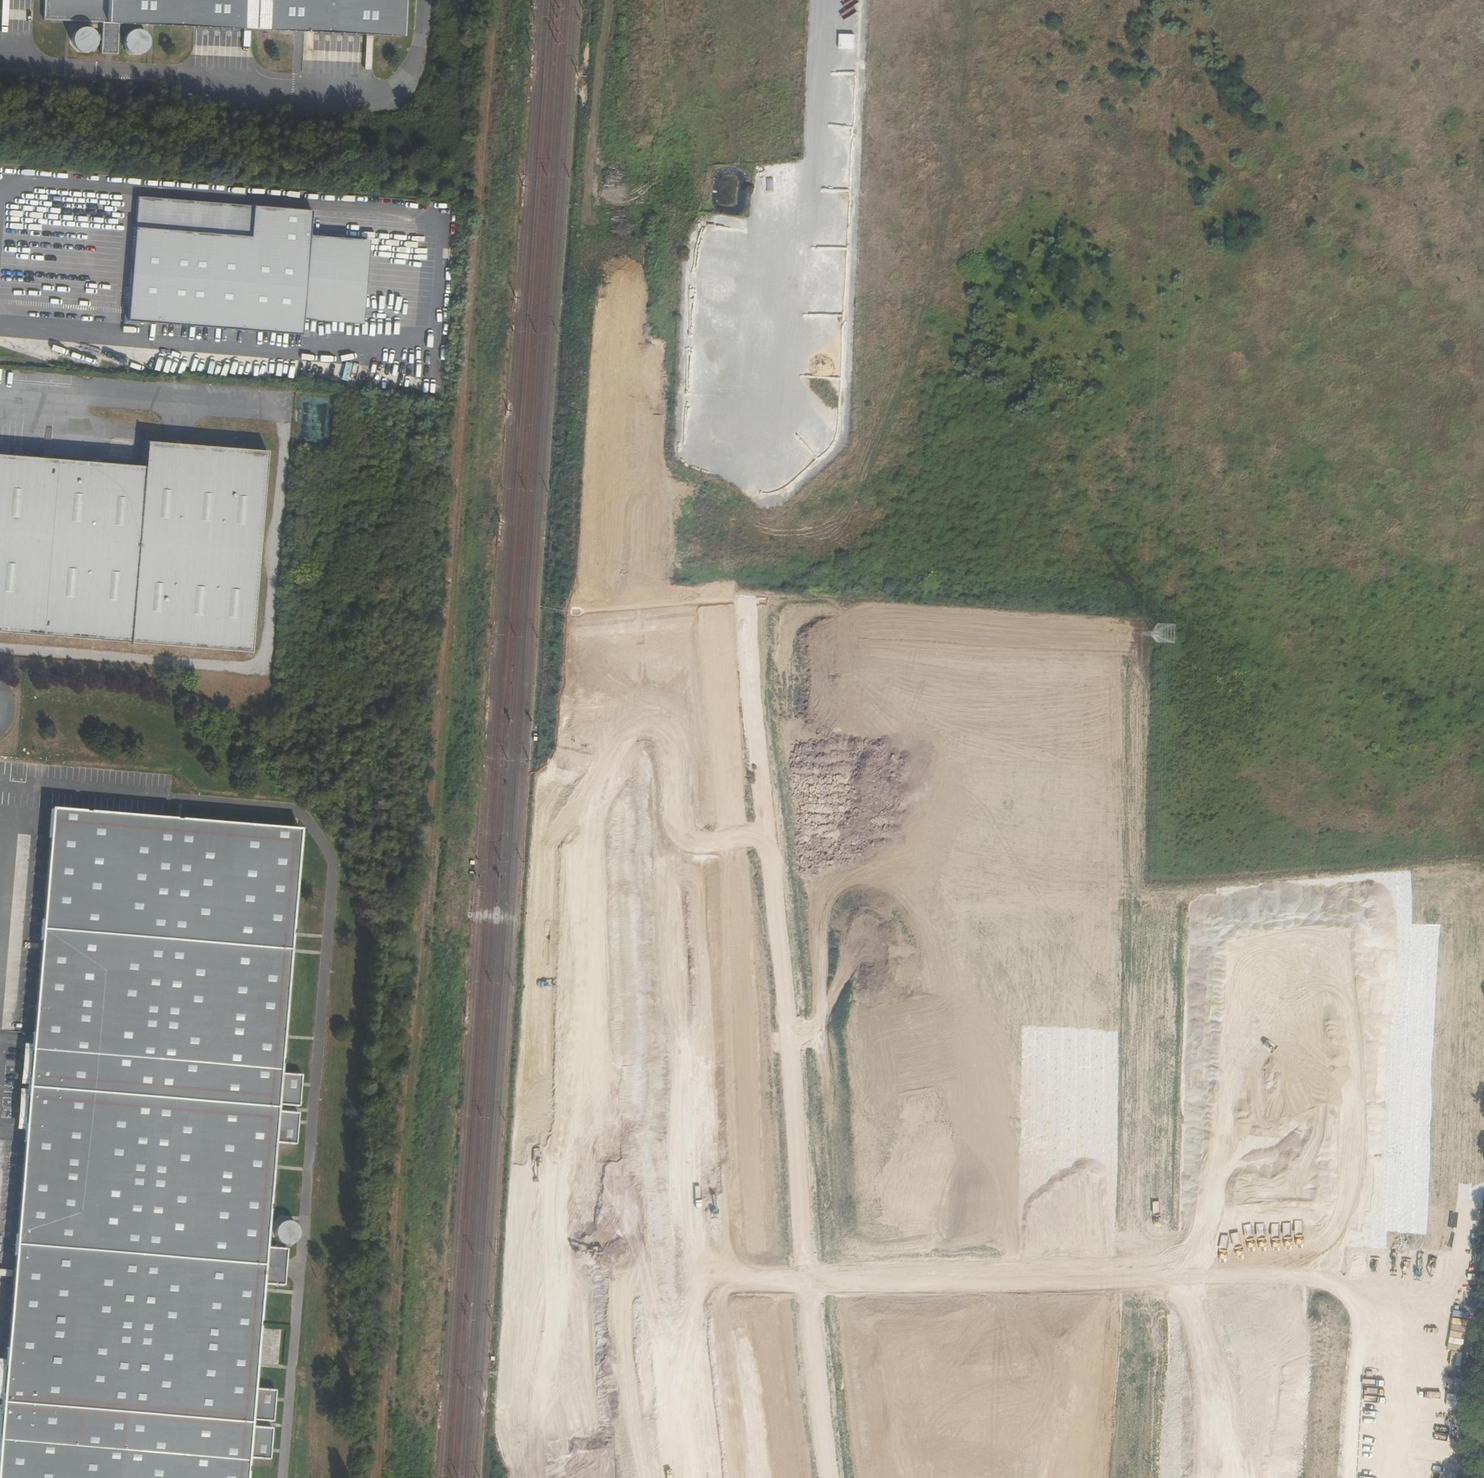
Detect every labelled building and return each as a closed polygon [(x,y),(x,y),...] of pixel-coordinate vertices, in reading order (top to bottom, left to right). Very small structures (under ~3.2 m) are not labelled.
[(401,35),(403,0),(43,0),(42,18),(101,21),(101,33),(94,34),(94,32),(92,30),(90,28),(87,26),(84,25),(80,25),(77,26),(75,28),(72,30),(71,33),(70,36),(70,40),(71,43),(73,46),(75,48),(78,49),(81,50),(84,50),(87,49),(90,47),(92,45),(94,42),(95,39),(100,39),(99,53),(116,53),(117,40),(122,40),(122,43),(123,46),(125,49),(128,51),(131,52),(134,53),(137,52),(140,51),(143,49),(145,47),(146,44),(146,41),(146,37),(145,34),(143,32),(140,30),(137,29),(134,28),(131,28),(128,30),(125,32),(123,34),(117,34),(118,22),(401,35)] [(138,196),(127,320),(302,336),(312,211),(138,196)] [(267,447),(147,436),(144,460),(0,447),(0,633),(249,654),(267,447)] [(250,1475),(273,1476),(275,1445),(252,1443),(253,1437),(276,1439),(278,1407),(256,1405),(265,1284),(288,1286),(291,1248),(268,1247),(278,1126),(301,1128),(303,1096),(281,1094),(281,1088),(304,1090),(306,1058),(284,1057),(302,826),(50,807),(0,1436),(0,1477),(250,1477),(250,1475)] [(298,1235),(299,1233),(300,1230),(300,1228),(299,1225),(297,1222),(295,1220),(292,1218),(289,1218),(286,1218),(283,1219),(281,1221),(279,1223),(277,1226),(277,1229),(277,1232),(278,1234),(279,1236),(282,1239),(284,1240),(287,1241),(290,1241),(293,1240),(296,1238),(298,1235)]
